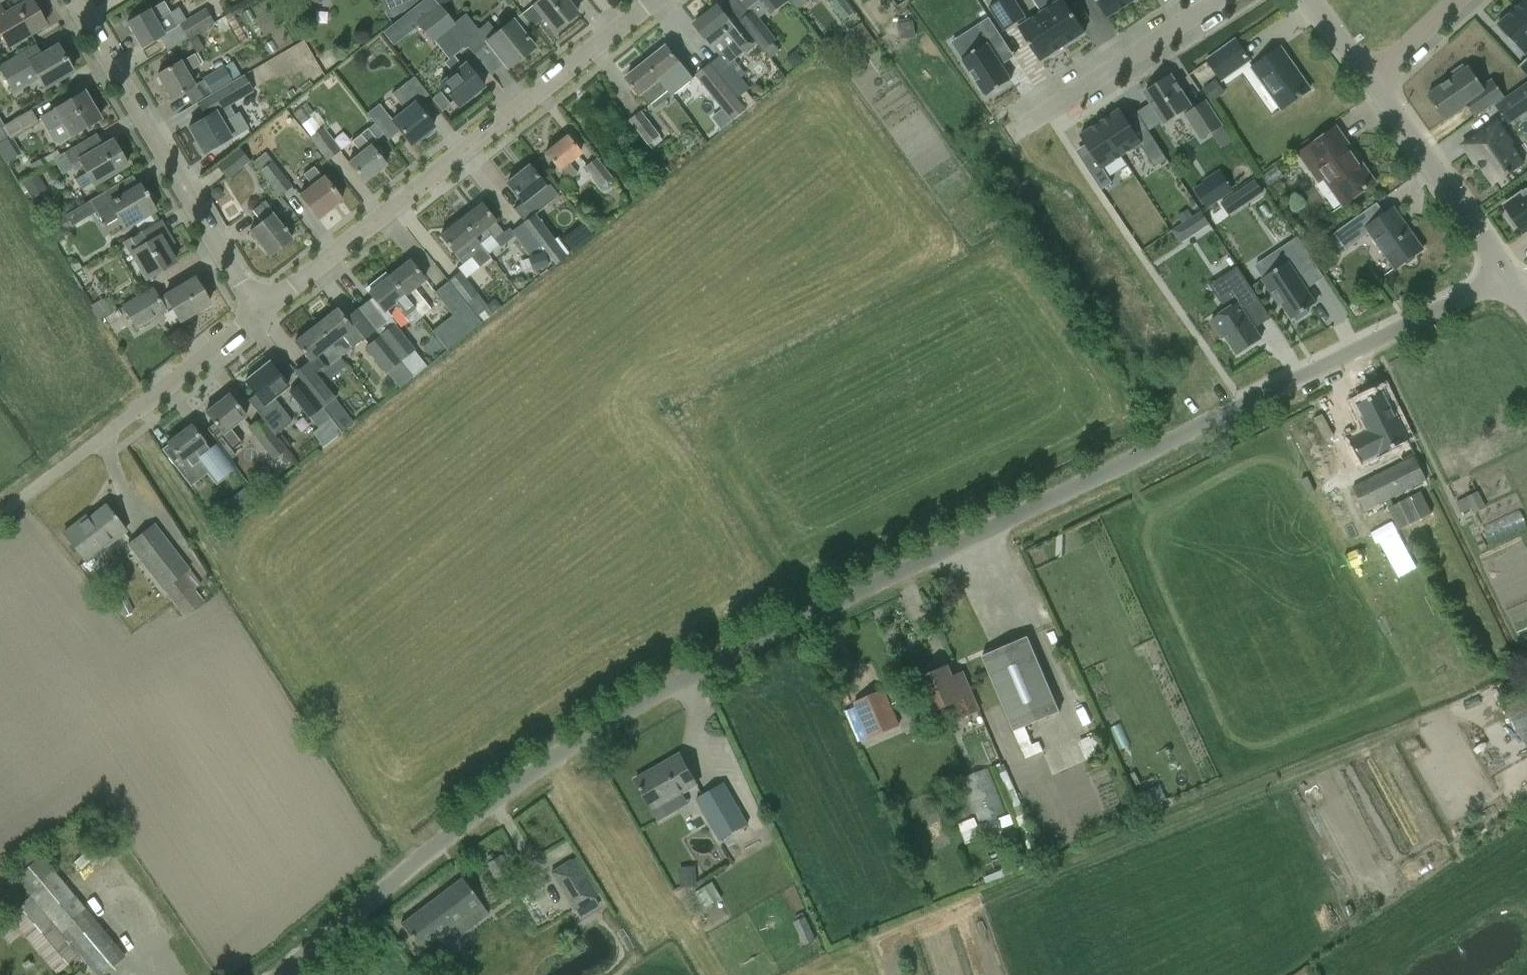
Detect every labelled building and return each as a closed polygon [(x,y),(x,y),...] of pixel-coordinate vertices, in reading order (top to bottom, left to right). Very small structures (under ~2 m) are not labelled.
[(8,47),(45,26),(30,0),(4,15),(0,8),(0,34),(8,47)] [(251,7),(269,41),(304,24),(292,0),(264,0),(251,7)] [(391,18),(405,11),(400,0),(383,0),(391,18)] [(532,6),(541,17),(553,32),(577,14),(566,0),(540,0),(532,6)] [(748,9),(760,0),(771,15),(789,1),(788,0),(741,0),(748,9)] [(793,4),(797,11),(809,2),(807,0),(790,0),(793,4)] [(1063,47),(1041,14),(1028,22),(1014,0),(1000,0),(989,7),(1005,31),(1016,24),(1040,62),(1063,47)] [(1054,5),(1041,14),(1063,47),(1085,32),(1064,0),(1051,0),(1054,5)] [(1130,4),(1127,0),(1096,0),(1107,18),(1130,4)] [(1514,10),(1526,23),(1526,0),(1525,0),(1514,10)] [(141,48),(158,38),(175,28),(183,42),(188,39),(196,35),(214,24),(205,8),(185,20),(177,8),(169,13),(163,2),(127,24),(141,48)] [(454,57),(463,49),(448,30),(454,25),(453,24),(439,6),(423,19),(418,23),(432,42),(435,40),(450,59),(445,63),(453,74),(440,85),(444,90),(443,91),(445,94),(447,93),(458,108),(483,88),(464,64),(461,66),(454,57)] [(711,65),(731,92),(743,82),(730,65),(754,44),(735,19),(731,22),(718,6),(694,24),(720,58),(711,65)] [(971,42),(957,51),(981,88),(1006,72),(986,40),(998,33),(983,10),(960,25),(971,42)] [(1514,10),(1497,26),(1526,59),(1526,23),(1514,10)] [(406,14),(383,33),(393,46),(417,27),(406,14)] [(524,35),(521,32),(513,21),(497,34),(489,22),(479,30),(466,14),(453,24),(454,25),(448,30),(463,49),(464,50),(467,47),(473,55),(487,44),(507,69),(534,48),(524,35)] [(522,14),(513,21),(521,32),(524,35),(532,28),(522,14)] [(743,23),(762,48),(774,38),(755,14),(743,23)] [(913,21),(898,24),(900,38),(916,36),(913,21)] [(873,41),(862,24),(855,30),(866,46),(873,41)] [(1202,31),(1186,36),(1190,47),(1206,42),(1202,31)] [(188,39),(197,54),(204,50),(196,35),(188,39)] [(1221,80),(1249,61),(1235,41),(1207,61),(1221,80)] [(55,82),(72,72),(57,46),(33,60),(27,50),(9,60),(0,66),(0,72),(13,93),(38,78),(44,88),(55,82)] [(648,61),(646,62),(668,91),(673,96),(694,80),(667,46),(657,54),(655,50),(646,58),(648,61)] [(1281,110),(1293,102),(1310,90),(1297,72),(1295,73),(1289,65),(1291,63),(1281,48),(1252,69),(1281,110)] [(801,56),(806,68),(817,63),(812,51),(801,56)] [(171,100),(188,90),(194,86),(186,73),(200,65),(194,54),(157,75),(171,100)] [(338,64),(335,55),(320,61),(322,71),(338,64)] [(1518,67),(1526,76),(1526,59),(1518,67)] [(626,79),(638,94),(648,107),(657,100),(668,92),(668,91),(646,62),(626,79)] [(203,79),(212,94),(240,77),(232,63),(203,79)] [(731,92),(711,65),(698,75),(733,120),(744,111),(739,104),(731,92)] [(1454,78),(1428,96),(1445,121),(1467,106),(1475,117),(1504,97),(1492,80),(1482,87),(1469,67),(1466,69),(1463,65),(1450,73),(1454,78)] [(243,75),(240,77),(212,94),(197,103),(206,118),(188,128),(203,154),(229,139),(247,128),(239,114),(234,117),(233,115),(228,106),(253,92),(243,75)] [(1151,104),(1137,113),(1149,131),(1163,122),(1164,124),(1181,113),(1202,142),(1212,135),(1220,149),(1233,141),(1224,127),(1205,100),(1193,109),(1191,106),(1171,76),(1144,94),(1151,104)] [(393,122),(398,130),(411,145),(433,128),(415,106),(428,96),(413,78),(393,94),(407,111),(393,122)] [(1211,83),(1202,89),(1211,102),(1217,97),(1220,96),(1211,83)] [(1495,106),(1508,124),(1526,111),(1526,84),(1495,106)] [(57,144),(82,129),(99,119),(84,93),(67,103),(41,118),(39,119),(53,143),(57,144)] [(368,117),(380,132),(389,124),(378,109),(368,117)] [(7,140),(8,142),(39,124),(31,110),(0,128),(0,143),(7,140)] [(1120,110),(1099,123),(1121,156),(1139,144),(1154,168),(1166,160),(1141,121),(1131,127),(1120,110)] [(630,122),(649,146),(660,138),(641,113),(630,122)] [(1497,121),(1462,145),(1475,164),(1478,162),(1494,185),(1523,164),(1510,145),(1512,143),(1497,121)] [(1099,123),(1080,136),(1091,154),(1081,160),(1101,190),(1112,183),(1102,168),(1121,156),(1099,123)] [(341,150),(322,128),(309,138),(327,161),(341,150)] [(1337,128),(1320,139),(1299,154),(1311,171),(1315,168),(1331,190),(1343,206),(1373,185),(1355,160),(1358,158),(1337,128)] [(348,164),(351,168),(363,183),(385,166),(369,146),(377,141),(368,130),(352,142),(361,154),(348,164)] [(545,154),(557,169),(567,182),(577,174),(569,164),(580,155),(578,152),(566,137),(545,154)] [(60,156),(52,160),(55,165),(61,175),(73,168),(80,164),(86,174),(75,180),(81,190),(92,184),(92,185),(110,175),(127,165),(113,141),(95,152),(87,140),(70,150),(64,153),(60,156)] [(226,179),(250,161),(242,148),(217,168),(226,179)] [(57,152),(43,160),(46,164),(47,163),(52,160),(60,156),(57,152)] [(280,198),(292,188),(265,153),(253,163),(280,198)] [(602,187),(613,178),(598,158),(587,166),(602,187)] [(43,160),(30,168),(32,172),(37,169),(46,164),(43,160)] [(46,164),(37,169),(40,174),(50,169),(47,163),(46,164)] [(299,196),(305,203),(317,219),(341,201),(323,178),(322,178),(313,167),(303,176),(311,186),(299,196)] [(528,167),(507,184),(519,199),(522,203),(533,216),(535,214),(557,196),(549,185),(545,188),(540,182),(528,167)] [(36,176),(23,183),(32,198),(45,190),(36,176)] [(1203,183),(1193,190),(1197,196),(1206,209),(1233,192),(1224,178),(1207,189),(1203,183)] [(1254,179),(1243,186),(1251,199),(1263,191),(1254,179)] [(89,201),(44,228),(49,239),(50,240),(96,213),(104,227),(118,219),(125,229),(135,223),(141,233),(160,222),(154,212),(146,197),(148,196),(146,192),(143,193),(139,186),(121,197),(115,186),(98,197),(89,201)] [(211,189),(209,194),(210,198),(215,200),(219,199),(221,195),(220,190),(216,188),(211,189)] [(1504,206),(1510,214),(1507,216),(1515,228),(1518,226),(1524,234),(1526,232),(1526,190),(1504,206)] [(283,229),(279,224),(272,215),(274,214),(265,202),(252,211),(261,223),(249,232),(250,233),(252,231),(258,240),(257,241),(269,257),(291,240),(285,232),(287,230),(285,228),(283,229)] [(1377,203),(1361,215),(1334,234),(1343,246),(1345,250),(1369,234),(1383,253),(1395,270),(1423,250),(1409,231),(1408,232),(1403,225),(1405,224),(1394,208),(1385,215),(1377,203)] [(503,234),(493,220),(481,204),(460,221),(487,256),(488,255),(499,246),(495,240),(503,234)] [(1188,210),(1178,216),(1182,223),(1192,217),(1188,210)] [(1201,212),(1187,222),(1195,234),(1210,225),(1201,212)] [(523,223),(540,245),(555,264),(567,254),(535,214),(533,216),(523,223)] [(480,268),(491,260),(491,259),(488,255),(487,256),(460,221),(440,237),(463,266),(473,258),(480,268)] [(141,233),(125,243),(146,279),(157,272),(175,262),(160,237),(167,233),(160,222),(141,233)] [(523,223),(510,233),(528,255),(540,245),(523,223)] [(1334,234),(1325,240),(1334,253),(1343,246),(1334,234)] [(1282,303),(1292,318),(1294,316),(1296,320),(1306,313),(1304,310),(1314,303),(1297,278),(1314,266),(1297,240),(1278,252),(1286,265),(1263,280),(1279,305),(1282,303)] [(544,254),(530,258),(535,272),(548,267),(544,254)] [(414,290),(425,281),(409,261),(389,277),(421,318),(430,311),(414,290)] [(1257,296),(1235,263),(1218,274),(1235,299),(1209,316),(1221,335),(1223,333),(1236,351),(1259,336),(1240,307),(1257,296)] [(491,314),(477,295),(461,274),(449,283),(465,304),(469,309),(480,323),(491,314)] [(412,325),(421,318),(389,277),(382,282),(379,278),(365,290),(372,299),(358,310),(375,331),(380,336),(400,361),(400,362),(412,377),(425,367),(414,352),(415,351),(386,312),(393,306),(411,326),(412,325)] [(152,289),(123,307),(136,329),(172,308),(179,322),(209,305),(194,279),(159,300),(152,289)] [(431,332),(446,351),(480,323),(469,309),(465,304),(449,283),(435,294),(451,316),(431,332)] [(361,342),(375,331),(358,310),(345,321),(336,310),(315,326),(316,327),(331,346),(338,355),(340,358),(361,342)] [(303,382),(322,408),(337,396),(320,374),(340,358),(338,355),(331,346),(316,327),(315,326),(294,343),(309,362),(295,373),(302,383),(303,382)] [(400,362),(400,361),(380,336),(365,348),(385,373),(400,362)] [(251,399),(259,409),(255,411),(274,435),(292,421),(274,399),(288,387),(268,363),(244,382),(255,395),(251,399)] [(309,418),(322,408),(303,382),(302,383),(290,392),(309,418)] [(1373,433),(1382,429),(1390,445),(1405,438),(1383,393),(1359,404),(1373,433)] [(207,429),(216,442),(217,440),(232,459),(235,456),(231,452),(232,451),(242,443),(231,429),(245,417),(241,410),(228,395),(225,397),(222,395),(215,400),(217,404),(205,413),(213,424),(207,429)] [(250,428),(269,453),(274,460),(285,452),(280,445),(261,419),(250,428)] [(319,430),(313,435),(323,447),(341,433),(331,420),(319,430)] [(208,448),(204,444),(203,441),(190,426),(167,444),(168,445),(161,450),(184,479),(190,487),(206,475),(215,487),(229,477),(227,474),(236,468),(230,460),(232,459),(217,440),(216,442),(208,448)] [(1387,498),(1425,479),(1414,457),(1353,488),(1365,510),(1383,500),(1387,498)] [(239,515),(259,498),(247,484),(227,500),(239,515)] [(1387,498),(1383,500),(1398,529),(1430,513),(1419,491),(1390,505),(1387,498)] [(1473,514),(1486,508),(1478,492),(1455,503),(1460,514),(1470,509),(1473,514)] [(125,532),(117,522),(115,519),(116,518),(114,515),(112,516),(105,506),(79,527),(77,524),(63,534),(85,562),(125,532)] [(128,545),(173,603),(183,616),(203,602),(194,589),(200,584),(153,525),(128,545)] [(126,600),(118,604),(123,617),(132,612),(126,600)] [(981,656),(989,675),(1014,732),(1024,727),(1060,712),(1027,637),(981,656)] [(915,680),(923,699),(929,714),(955,702),(961,718),(979,710),(963,673),(953,678),(948,666),(915,680)] [(854,702),(862,721),(870,739),(898,727),(890,708),(883,690),(854,702)] [(1526,748),(1526,692),(1503,706),(1526,748)] [(1024,727),(1014,732),(1026,759),(1043,751),(1039,743),(1032,746),(1024,727)] [(996,735),(981,742),(989,762),(1005,755),(996,735)] [(664,764),(665,766),(657,770),(656,768),(635,780),(653,810),(697,785),(679,755),(664,764)] [(977,823),(1003,814),(987,768),(960,777),(977,823)] [(720,841),(729,836),(747,825),(723,783),(696,799),(706,816),(720,841)] [(1160,786),(1146,792),(1152,807),(1166,801),(1160,786)] [(973,822),(959,827),(962,835),(961,835),(964,843),(979,837),(973,822)] [(495,877),(505,871),(497,857),(487,863),(495,877)] [(111,941),(41,858),(16,880),(31,897),(0,921),(0,934),(9,945),(21,934),(56,974),(57,974),(81,956),(85,962),(96,974),(101,974),(123,956),(111,941)] [(550,873),(579,920),(600,907),(595,899),(598,897),(574,858),(550,873)] [(696,873),(681,874),(682,887),(697,886),(696,873)] [(400,925),(419,950),(439,935),(447,945),(488,914),(461,878),(400,925)] [(693,894),(703,910),(723,898),(713,882),(693,894)] [(797,922),(793,924),(804,947),(815,942),(801,914),(794,917),(797,922)] [(201,963),(183,974),(209,974),(201,963)]
